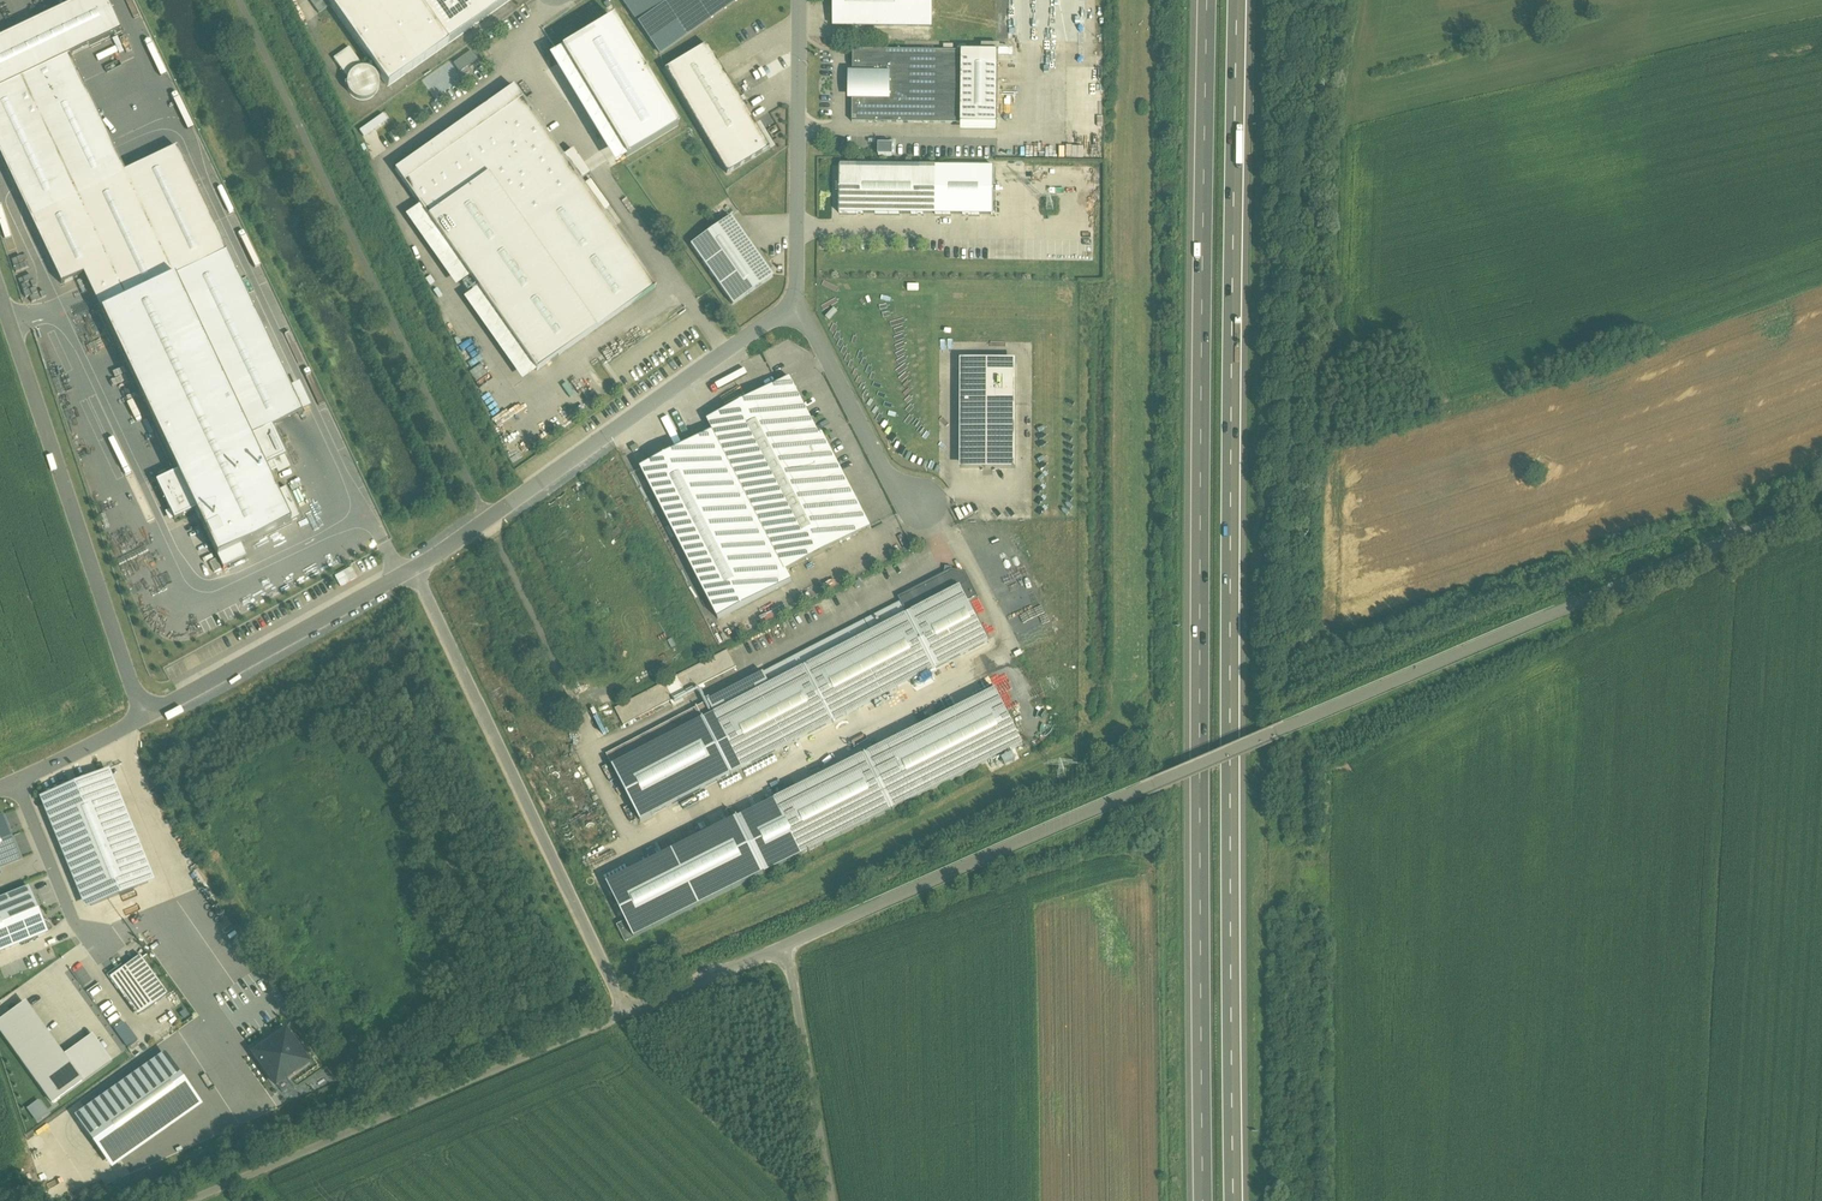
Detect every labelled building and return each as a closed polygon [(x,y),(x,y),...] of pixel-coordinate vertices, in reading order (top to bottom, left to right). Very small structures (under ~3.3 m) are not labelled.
[(83,277),(176,477),(156,486),(172,521),(191,512),(213,558),(300,518),(287,490),(273,497),(259,468),(281,458),(266,427),(297,413),(175,152),(124,176),(67,54),(118,30),(104,0),(87,0),(0,41),(0,155),(62,287),(83,277)] [(391,91),(521,0),(326,0),(391,91)] [(660,54),(737,0),(675,0),(670,4),(667,0),(622,0),(660,54)] [(835,27),(932,28),(932,0),(835,0),(835,27)] [(707,46),(665,71),(727,175),(769,149),(707,46)] [(332,59),(360,103),(380,90),(352,47),(332,59)] [(460,73),(478,60),(471,51),(453,65),(460,73)] [(963,52),(854,51),(853,75),(850,81),(849,87),(850,93),(853,99),(853,123),(962,124),(963,52)] [(963,52),(962,124),(962,133),(997,134),(998,53),(963,52)] [(563,158),(514,88),(395,171),(537,372),(655,288),(581,182),(591,175),(573,151),(563,158)] [(375,115),(357,124),(363,137),(390,125),(386,114),(376,118),(375,115)] [(879,144),(879,156),(894,156),(894,145),(879,144)] [(995,166),(840,165),(839,214),(995,215),(995,166)] [(770,277),(728,218),(688,246),(730,305),(770,277)] [(1014,363),(963,363),(962,466),(1013,466),(1014,363)] [(791,379),(708,421),(712,430),(786,572),(871,528),(823,434),(820,436),(791,379)] [(786,572),(712,430),(639,467),(716,617),(789,579),(786,572)] [(901,604),(709,703),(743,769),(989,643),(967,601),(975,597),(969,585),(964,576),(952,574),(953,569),(946,568),(945,578),(900,601),(901,604)] [(616,710),(624,726),(736,668),(727,652),(616,710)] [(996,691),(775,800),(803,856),(1024,746),(996,691)] [(743,769),(709,703),(608,754),(641,821),(743,769)] [(153,882),(107,771),(42,798),(87,909),(153,882)] [(803,856),(775,800),(607,883),(634,939),(803,856)] [(0,818),(0,867),(18,860),(1,818),(0,818)] [(0,903),(0,951),(42,935),(25,893),(0,903)] [(138,959),(109,980),(137,1018),(166,998),(138,959)] [(19,1008),(14,1000),(0,1007),(0,1018),(19,1008)] [(0,1023),(0,1037),(51,1108),(83,1085),(64,1058),(25,1005),(0,1023)] [(125,1024),(115,1031),(127,1048),(137,1041),(125,1024)] [(312,1063),(287,1028),(250,1053),(275,1089),(312,1063)] [(92,1037),(64,1058),(83,1085),(112,1064),(92,1037)] [(203,1105),(166,1052),(75,1116),(112,1169),(203,1105)]
